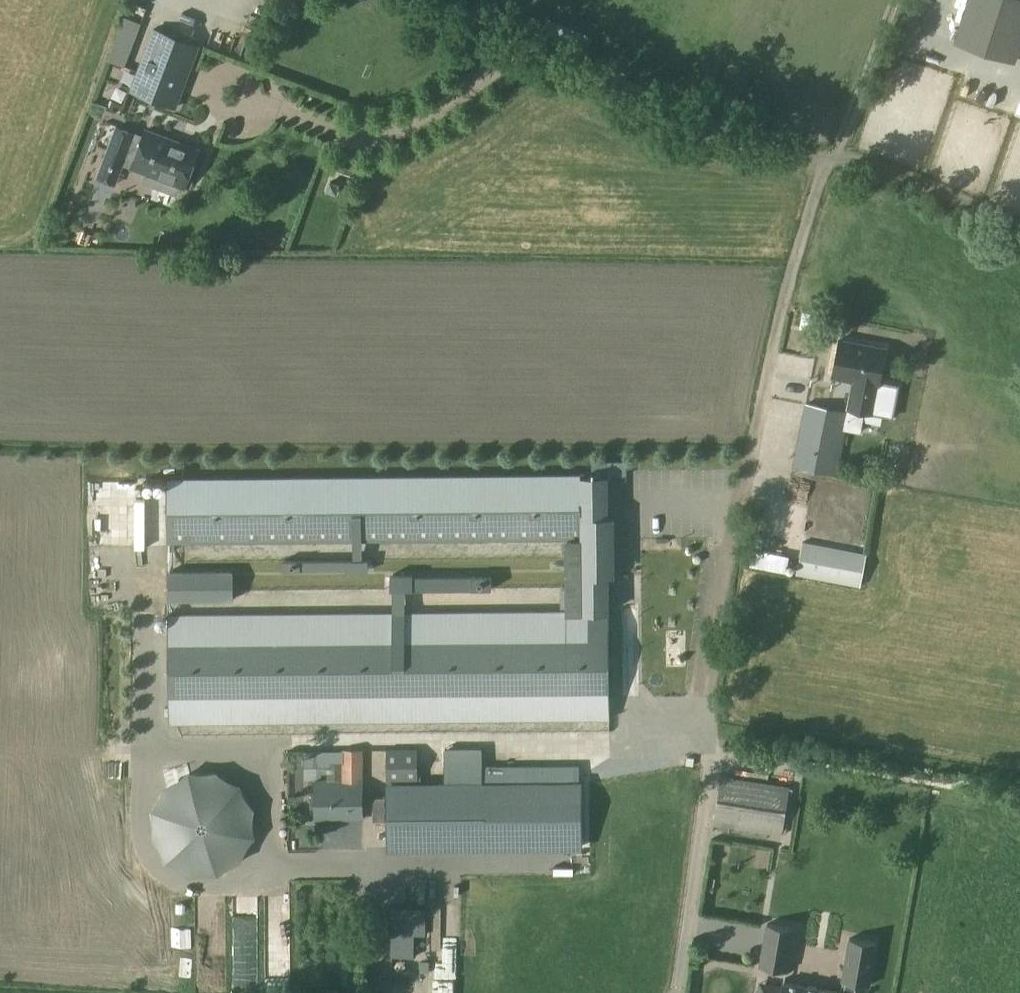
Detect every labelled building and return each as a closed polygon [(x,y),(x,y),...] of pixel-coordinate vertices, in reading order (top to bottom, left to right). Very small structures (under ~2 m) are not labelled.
[(955,42),(1014,62),(1019,43),(1019,0),(969,0),(955,42)] [(99,61),(117,68),(132,26),(114,19),(99,61)] [(130,90),(176,107),(199,46),(153,29),(130,90)] [(143,181),(176,194),(180,186),(184,187),(198,150),(146,130),(143,137),(134,133),(117,126),(108,151),(125,157),(134,160),(132,167),(146,173),(143,181)] [(166,203),(170,192),(139,180),(134,192),(166,203)] [(857,392),(876,396),(885,348),(840,339),(833,376),(859,381),(857,392)] [(836,473),(849,412),(806,403),(794,464),(836,473)] [(609,714),(608,590),(607,575),(607,516),(606,475),(606,461),(592,461),(592,475),(166,479),(167,542),(168,542),(168,550),(175,550),(175,542),(562,538),(567,538),(567,554),(567,589),(568,611),(560,611),(168,615),(169,722),(282,721),(477,719),(609,718),(609,714)] [(769,519),(767,537),(777,538),(779,520),(769,519)] [(865,554),(800,542),(794,575),(859,587),(865,554)] [(345,572),(368,572),(368,559),(281,560),(281,570),(345,569),(345,572)] [(233,572),(167,572),(168,600),(234,600),(233,572)] [(491,575),(413,576),(413,574),(389,574),(389,590),(391,590),(405,589),(491,588),(491,575)] [(417,769),(417,749),(386,749),(387,781),(417,781),(417,769)] [(341,781),(341,761),(341,758),(326,758),(326,781),(315,781),(315,819),(362,819),(361,781),(341,781)] [(721,775),(713,823),(777,833),(784,784),(721,775)] [(582,846),(581,784),(421,785),(417,785),(387,785),(387,847),(473,847),(582,846)] [(392,907),(391,956),(414,957),(414,934),(425,935),(425,908),(392,907)] [(765,923),(758,965),(785,970),(792,928),(765,923)] [(848,937),(840,980),(841,980),(839,992),(780,981),(778,992),(852,992),(853,982),(866,984),(874,942),(848,937)]
